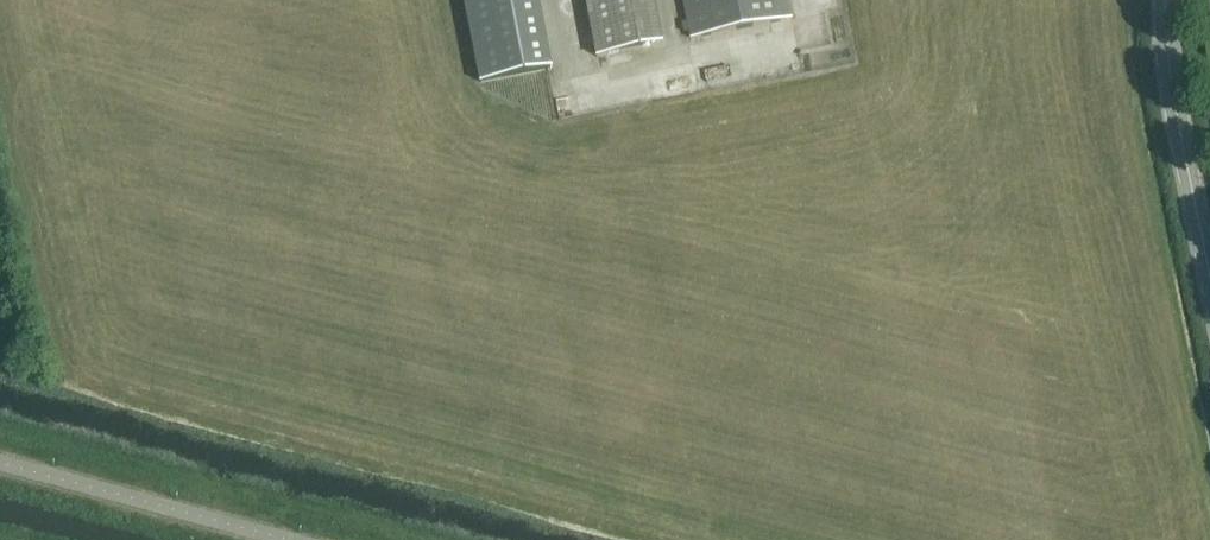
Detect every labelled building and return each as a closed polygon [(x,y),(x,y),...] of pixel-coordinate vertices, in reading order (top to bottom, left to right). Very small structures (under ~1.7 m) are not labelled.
[(479,82),(550,68),(537,0),(463,0),(479,82)] [(657,3),(656,0),(584,0),(595,56),(665,42),(657,3)] [(689,23),(682,25),(684,35),(692,34),(693,39),(795,17),(792,0),(684,0),(689,23)]
